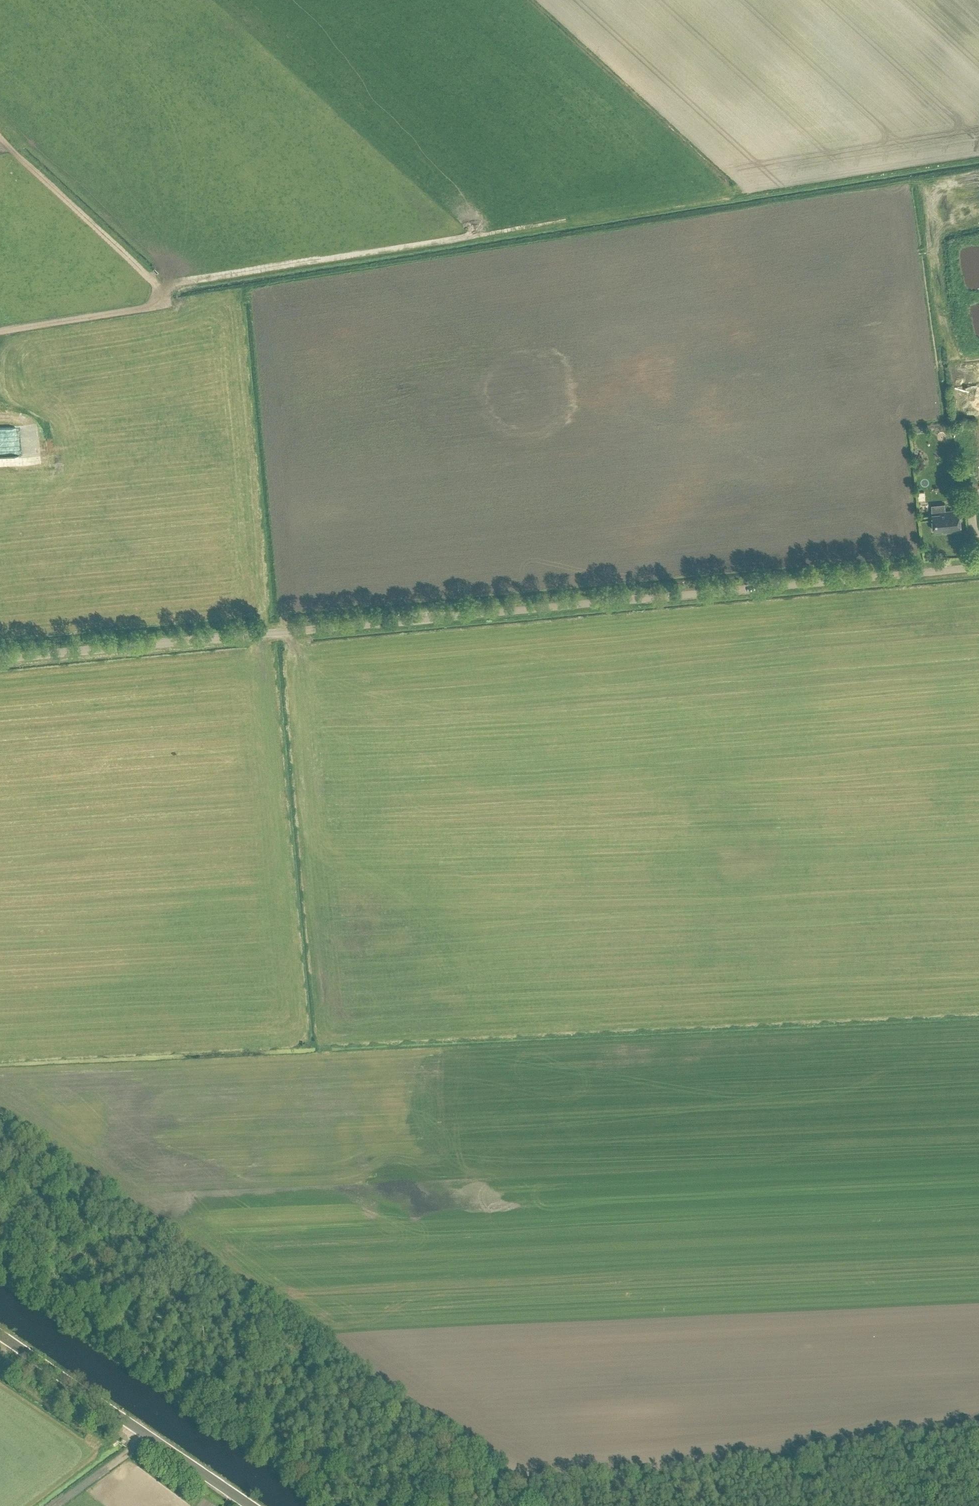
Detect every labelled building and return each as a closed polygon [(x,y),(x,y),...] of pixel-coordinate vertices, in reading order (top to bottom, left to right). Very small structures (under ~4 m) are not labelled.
[(956,401),(967,400),(967,396),(978,396),(977,389),(955,390),(956,401)] [(961,530),(959,509),(940,511),(940,513),(932,514),(934,530),(948,528),(948,531),(961,530)] [(978,514),(965,515),(967,534),(978,533),(978,523),(978,514)]
